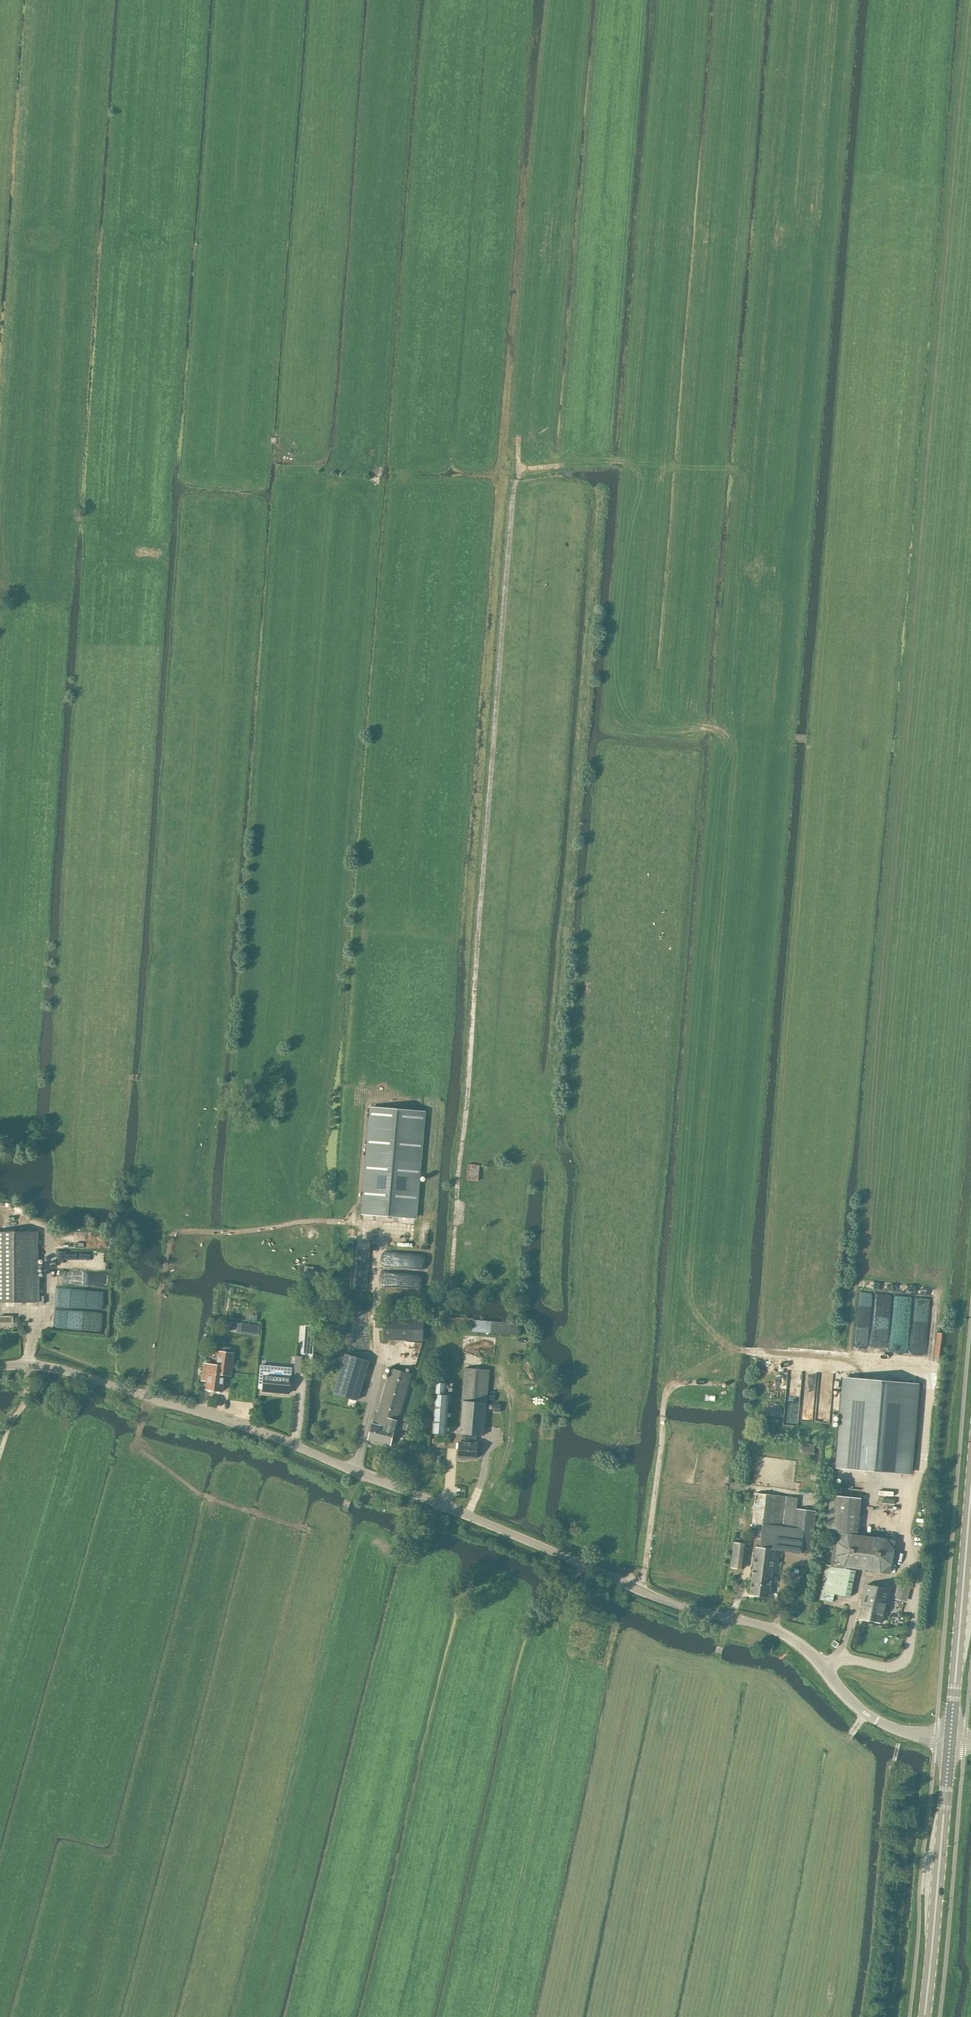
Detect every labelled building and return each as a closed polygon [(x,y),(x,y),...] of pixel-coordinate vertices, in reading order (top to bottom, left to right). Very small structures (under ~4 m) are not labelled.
[(423,1112),(372,1108),(363,1214),(415,1218),(423,1112)] [(478,1181),(479,1165),(469,1164),(467,1180),(478,1181)] [(36,1275),(35,1231),(0,1231),(0,1301),(39,1301),(39,1275),(36,1275)] [(422,1340),(423,1318),(384,1316),(383,1339),(422,1340)] [(519,1323),(473,1320),(472,1332),(518,1335),(519,1323)] [(251,1324),(249,1334),(259,1335),(261,1325),(256,1325),(251,1324)] [(304,1324),(303,1333),(314,1333),(314,1325),(304,1324)] [(303,1342),(302,1356),(308,1357),(307,1360),(306,1372),(306,1373),(311,1374),(313,1343),(303,1342)] [(207,1381),(206,1389),(221,1391),(224,1371),(230,1372),(233,1353),(234,1348),(221,1346),(220,1351),(219,1365),(207,1363),(206,1372),(208,1372),(207,1381)] [(368,1362),(344,1355),(333,1393),(357,1400),(368,1362)] [(296,1356),(294,1371),(306,1372),(307,1360),(308,1357),(302,1356),(296,1356)] [(258,1388),(263,1389),(262,1390),(289,1393),(291,1367),(260,1365),(258,1388)] [(375,1413),(368,1439),(380,1442),(387,1418),(398,1421),(410,1375),(390,1368),(378,1413),(375,1413)] [(460,1457),(460,1459),(466,1460),(466,1458),(476,1459),(477,1443),(475,1443),(475,1435),(483,1435),(485,1403),(487,1403),(489,1371),(464,1369),(462,1401),(463,1401),(461,1434),(466,1434),(465,1439),(462,1439),(462,1442),(459,1442),(458,1457),(460,1457)] [(536,1378),(519,1378),(519,1391),(535,1391),(536,1378)] [(846,1378),(838,1468),(908,1473),(916,1384),(846,1378)] [(448,1434),(451,1395),(447,1395),(448,1383),(434,1382),(430,1432),(448,1434)] [(767,1398),(766,1415),(782,1416),(783,1400),(767,1398)] [(396,1429),(398,1421),(387,1418),(380,1442),(390,1445),(395,1428),(396,1429)] [(416,1426),(404,1422),(402,1429),(410,1431),(409,1435),(413,1436),(416,1426)] [(802,1454),(815,1454),(815,1445),(802,1444),(802,1454)] [(756,1493),(752,1523),(762,1524),(761,1532),(760,1540),(759,1548),(774,1550),(774,1551),(801,1554),(801,1553),(810,1554),(816,1511),(796,1509),(794,1508),(785,1507),(786,1500),(786,1499),(786,1497),(756,1493)] [(889,1572),(894,1541),(835,1532),(831,1564),(889,1572)] [(744,1568),(747,1544),(735,1543),(732,1567),(744,1568)] [(756,1547),(750,1594),(768,1596),(774,1551),(774,1550),(759,1548),(756,1547)] [(850,1596),(855,1571),(829,1566),(824,1590),(850,1596)] [(899,1581),(895,1599),(907,1602),(911,1584),(899,1581)] [(884,1604),(886,1604),(889,1589),(866,1585),(864,1587),(860,1605),(869,1607),(870,1603),(883,1606),(884,1604)] [(882,1622),(886,1604),(884,1604),(883,1606),(870,1603),(869,1607),(860,1605),(857,1616),(882,1622)]
